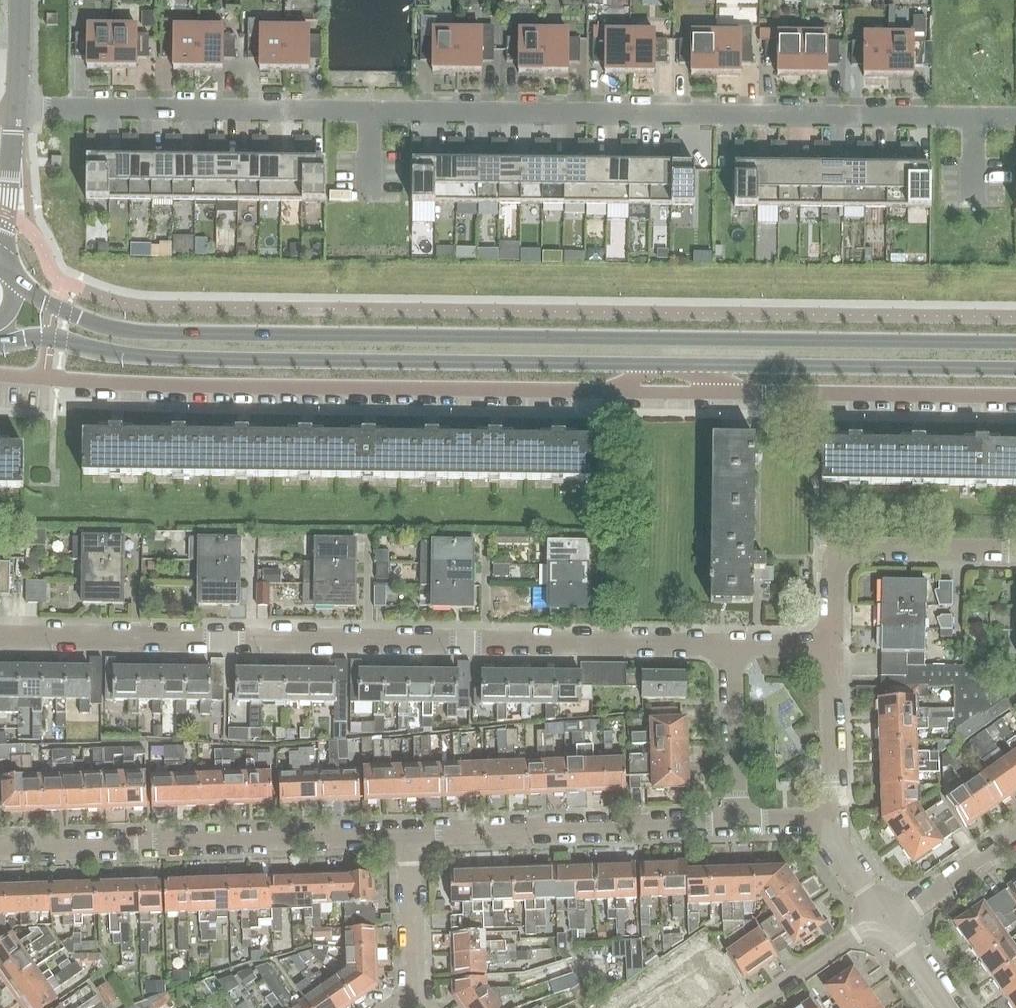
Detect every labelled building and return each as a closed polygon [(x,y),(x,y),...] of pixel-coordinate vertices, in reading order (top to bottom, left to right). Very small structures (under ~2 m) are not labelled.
[(155,13),(142,13),(142,28),(155,28),(155,13)] [(46,15),(46,24),(46,26),(57,26),(57,15),(46,15)] [(889,29),(888,77),(913,78),(913,67),(925,67),(925,66),(925,43),(925,29),(925,17),(913,17),(913,29),(889,29)] [(173,70),(198,70),(198,21),(174,21),(174,35),(162,35),(161,59),(173,59),(173,70)] [(223,22),(198,21),(198,70),(222,71),(222,59),(235,60),(235,35),(223,35),(223,22)] [(432,73),(457,73),(457,24),(433,24),(433,37),(420,37),(420,61),(432,62),(432,73)] [(458,24),(457,24),(457,73),(481,73),(481,62),(494,62),(494,38),(482,38),(482,30),(458,30),(458,24)] [(593,25),(593,63),(605,63),(605,74),(629,75),(630,26),(605,26),(593,25)] [(87,69),(112,69),(112,27),(87,26),(87,34),(75,34),(75,58),(87,58),(87,69)] [(630,26),(629,75),(654,75),(654,64),(666,64),(666,40),(654,40),(654,32),(630,32),(630,26)] [(691,75),(716,76),(716,27),(692,26),(691,40),(679,40),(679,64),(691,64),(691,75)] [(137,27),(112,27),(112,69),(136,70),(136,59),(148,59),(149,35),(137,34),(137,27)] [(716,27),(716,76),(740,76),(740,65),(752,65),(753,27),(716,27)] [(259,71),(284,71),(284,28),(260,28),(260,36),(248,36),(247,60),(260,60),(259,71)] [(309,29),(284,28),(284,71),(309,71),(309,60),(321,61),(321,36),(309,36),(309,29)] [(777,76),(802,76),(802,28),(802,34),(778,33),(777,41),(765,41),(765,65),(777,65),(777,76)] [(827,28),(802,28),(802,76),(826,77),(827,66),(839,66),(839,42),(827,42),(827,28)] [(863,77),(888,77),(889,35),(889,29),(888,29),(888,35),(864,34),(864,42),(852,42),(851,66),(864,66),(863,77)] [(518,74),(543,74),(543,31),(519,31),(519,39),(507,38),(506,62),(519,63),(518,74)] [(568,31),(543,31),(543,74),(568,74),(568,63),(580,63),(580,39),(568,39),(568,31)] [(96,147),(97,135),(90,135),(90,133),(88,133),(88,147),(96,147)] [(131,135),(124,135),(124,147),(132,148),(132,134),(131,134),(131,135)] [(133,134),(132,134),(132,148),(140,148),(140,136),(133,135),(133,134)] [(175,148),(175,134),(175,136),(167,136),(167,148),(175,148)] [(176,134),(175,134),(175,148),(183,148),(183,136),(176,136),(176,134)] [(210,148),(218,148),(218,135),(218,136),(210,136),(210,148)] [(218,135),(218,148),(226,149),(227,136),(219,136),(219,135),(218,135)] [(262,149),(262,135),(261,135),(261,137),(254,137),(253,149),(262,149)] [(263,135),(262,135),(262,149),(270,149),(270,137),(263,137),(263,135)] [(305,149),(305,135),(304,135),(304,137),(297,137),(297,149),(305,149)] [(306,135),(305,135),(305,149),(313,149),(313,137),(306,137),(306,135)] [(421,151),(421,138),(414,138),(414,137),(413,137),(412,150),(421,151)] [(456,151),(456,137),(455,137),(455,139),(448,139),(448,151),(456,151)] [(457,137),(456,137),(456,151),(464,151),(464,139),(457,139),(457,137)] [(499,151),(499,138),(499,139),(491,139),(491,151),(499,151)] [(500,138),(499,138),(499,151),(507,152),(508,139),(500,139),(500,138)] [(543,152),(543,138),(542,138),(542,140),(535,140),(534,152),(543,152)] [(544,138),(543,138),(543,152),(551,152),(551,140),(544,140),(544,138)] [(586,152),(586,138),(585,138),(585,140),(578,140),(578,152),(586,152)] [(587,138),(586,138),(586,152),(594,152),(594,140),(587,140),(587,138)] [(629,153),(629,139),(628,139),(628,141),(621,141),(621,153),(629,153)] [(630,139),(629,139),(629,153),(637,153),(637,141),(630,141),(630,139)] [(664,153),(672,153),(672,139),(671,139),(671,141),(664,141),(664,153)] [(673,139),(672,139),(672,153),(680,153),(680,141),(673,141),(673,139)] [(735,154),(743,154),(743,142),(737,142),(737,140),(735,140),(735,154)] [(779,154),(779,140),(778,140),(778,142),(771,142),(770,154),(779,154)] [(780,140),(779,140),(779,154),(787,154),(787,142),(780,142),(780,140)] [(822,155),(822,141),(821,141),(821,143),(814,143),(814,155),(822,155)] [(823,141),(822,141),(822,155),(830,155),(830,143),(823,143),(823,141)] [(865,155),(865,141),(864,141),(864,143),(857,143),(857,155),(865,155)] [(866,141),(865,141),(865,155),(873,155),(873,143),(866,143),(866,141)] [(908,156),(908,142),(907,142),(907,144),(900,143),(900,156),(908,156)] [(909,142),(908,142),(908,156),(916,156),(916,144),(909,144),(909,142)] [(62,157),(51,157),(51,168),(62,168),(62,157)] [(86,200),(108,200),(109,157),(86,157),(86,200)] [(130,158),(109,157),(108,200),(130,200),(130,158)] [(152,158),(130,158),(130,200),(152,200),(152,158)] [(174,158),(152,158),(152,200),(173,201),(174,158)] [(195,158),(174,158),(173,201),(195,201),(195,158)] [(217,158),(195,158),(195,201),(216,201),(217,158)] [(238,159),(217,158),(216,201),(238,201),(238,159)] [(260,159),(238,159),(238,201),(259,202),(260,159)] [(281,159),(260,159),(259,202),(281,202),(281,159)] [(303,159),(281,159),(281,202),(303,202),(303,159)] [(325,159),(303,159),(303,202),(325,202),(325,159)] [(412,203),(434,203),(435,161),(412,160),(412,203)] [(434,203),(456,204),(456,161),(435,161),(434,203)] [(456,204),(477,204),(478,161),(456,161),(456,204)] [(477,204),(499,204),(499,161),(478,161),(477,204)] [(499,204),(521,204),(521,162),(499,161),(499,204)] [(521,204),(542,204),(543,162),(521,162),(521,204)] [(542,204),(564,205),(564,162),(543,162),(542,204)] [(564,205),(585,205),(586,162),(564,162),(564,205)] [(585,205),(607,205),(607,162),(586,162),(585,205)] [(607,205),(628,205),(629,163),(607,162),(607,205)] [(628,205),(650,206),(651,163),(629,163),(628,205)] [(650,206),(672,206),(672,163),(651,163),(650,206)] [(694,163),(672,163),(672,206),(694,206),(694,163)] [(734,207),(757,207),(757,164),(735,164),(734,207)] [(757,207),(778,207),(779,164),(757,164),(757,207)] [(778,207),(800,207),(800,165),(779,164),(778,207)] [(800,207),(821,208),(822,165),(800,165),(800,207)] [(821,208),(843,208),(843,165),(822,165),(821,208)] [(843,208),(865,208),(865,165),(843,165),(843,208)] [(865,208),(886,208),(887,166),(865,165),(865,208)] [(886,208),(908,208),(908,166),(887,166),(886,208)] [(931,166),(908,166),(908,208),(930,209),(931,166)] [(98,249),(98,253),(108,253),(108,250),(108,244),(98,244),(98,249)] [(143,244),(143,257),(151,257),(152,247),(152,244),(143,244)] [(510,246),(510,261),(518,262),(519,246),(510,246)] [(152,247),(151,257),(171,258),(172,247),(152,247)] [(291,248),(291,258),(301,257),(301,247),(291,248)] [(239,248),(239,259),(247,259),(247,249),(239,248)] [(303,249),(303,259),(313,258),(313,256),(305,249),(303,249)] [(657,255),(657,258),(668,259),(669,255),(669,250),(657,249),(657,255)] [(498,260),(497,250),(489,250),(490,261),(498,260)] [(583,263),(584,253),(576,252),(575,263),(583,263)] [(109,429),(109,434),(85,434),(83,434),(83,464),(82,464),(82,471),(83,471),(83,475),(84,475),(84,474),(147,475),(147,435),(122,435),(122,429),(116,429),(109,429)] [(173,430),(172,435),(147,435),(147,475),(210,476),(210,436),(185,435),(185,430),(179,430),(173,430)] [(236,430),(236,436),(210,436),(210,476),(273,476),(274,436),(248,436),(248,431),(242,431),(236,430)] [(299,431),(299,437),(274,436),(273,476),(336,477),(337,437),(312,437),(312,431),(305,431),(299,431)] [(362,437),(348,437),(337,437),(336,477),(400,478),(400,438),(375,438),(375,432),(369,432),(362,432),(362,437)] [(463,439),(438,438),(438,433),(432,433),(425,433),(425,438),(400,438),(400,478),(463,479),(463,439)] [(526,439),(501,439),(501,434),(495,434),(489,433),(489,439),(463,439),(463,479),(526,479),(526,439)] [(589,440),(564,440),(564,434),(558,434),(552,434),(552,440),(526,439),(526,479),(588,480),(588,481),(590,481),(590,477),(591,477),(591,470),(590,470),(591,439),(589,439),(589,440)] [(755,437),(740,437),(712,436),(712,438),(713,438),(711,577),(709,577),(709,583),(711,583),(710,602),(713,602),(713,599),(750,600),(750,603),(753,603),(753,583),(754,583),(754,581),(773,581),(773,568),(765,568),(765,558),(752,558),(753,463),(754,463),(755,437)] [(849,438),(848,444),(824,443),(824,442),(822,442),(822,473),(821,473),(821,480),(822,480),(822,484),(823,484),(823,483),(886,484),(886,444),(861,444),(861,438),(855,438),(849,438)] [(912,439),(912,444),(886,444),(886,484),(949,485),(950,445),(924,445),(924,439),(918,439),(912,439)] [(975,440),(975,445),(950,445),(949,485),(1012,486),(1013,446),(987,445),(988,440),(981,440),(975,440)] [(22,447),(0,447),(0,487),(21,488),(23,488),(23,484),(24,484),(24,477),(23,477),(24,447),(22,447)] [(28,531),(27,548),(39,549),(40,532),(28,531)] [(438,534),(438,542),(472,542),(472,535),(438,534)] [(497,535),(497,545),(530,545),(530,536),(497,535)] [(12,536),(12,544),(16,548),(23,549),(24,536),(12,536)] [(124,539),(124,538),(122,538),(86,537),(72,537),(72,560),(84,560),(124,560),(124,559),(123,559),(123,539),(124,539)] [(200,561),(239,561),(238,561),(238,540),(239,540),(240,539),(239,539),(203,539),(199,539),(199,540),(203,540),(203,561),(200,561)] [(316,562),(316,563),(356,563),(356,562),(355,562),(355,542),(356,542),(356,541),(349,541),(348,541),(321,540),(316,540),(316,541),(317,541),(316,562)] [(421,564),(473,564),(472,564),(472,543),(473,543),(473,542),(472,542),(438,542),(421,541),(421,564)] [(549,564),(549,565),(589,565),(588,565),(588,544),(589,544),(589,543),(588,543),(574,543),(548,543),(548,544),(550,544),(550,565),(549,564)] [(377,551),(377,563),(388,563),(388,551),(377,551)] [(26,559),(25,572),(39,573),(40,560),(26,559)] [(124,560),(84,560),(87,560),(87,581),(122,581),(123,561),(124,561),(124,560)] [(239,561),(200,561),(200,562),(203,562),(202,582),(238,583),(238,562),(239,562),(239,561)] [(304,562),(304,584),(316,584),(356,585),(356,584),(355,584),(355,564),(356,564),(356,563),(316,563),(304,562)] [(9,595),(10,563),(0,563),(0,595),(9,595)] [(148,563),(148,571),(156,572),(156,563),(148,563)] [(377,564),(376,580),(388,580),(388,564),(377,564)] [(473,564),(421,564),(420,586),(432,586),(473,586),(472,586),(472,565),(473,565),(473,564)] [(493,564),(493,578),(510,577),(510,564),(493,564)] [(589,565),(549,565),(549,566),(550,566),(550,586),(550,587),(589,587),(588,587),(588,566),(589,566),(589,565)] [(263,583),(270,583),(282,583),(282,571),(263,570),(263,583)] [(47,580),(26,580),(26,603),(47,604),(47,580)] [(122,581),(87,581),(82,581),(82,603),(83,603),(83,602),(101,602),(101,604),(123,604),(123,603),(122,603),(122,582),(123,582),(123,581),(122,581)] [(882,606),(925,606),(926,606),(926,581),(882,581),(882,582),(883,582),(882,606)] [(238,583),(202,582),(198,582),(198,605),(199,605),(199,603),(217,603),(217,605),(239,605),(239,604),(238,604),(238,584),(239,584),(239,583),(238,583)] [(938,590),(934,591),(939,607),(953,606),(953,582),(938,582),(938,590)] [(270,583),(263,583),(256,583),(256,606),(270,606),(270,583)] [(315,605),(315,606),(316,606),(316,605),(334,605),(334,607),(355,607),(355,606),(354,606),(355,585),(356,585),(316,584),(304,584),(303,605),(315,605)] [(374,587),(374,607),(386,607),(386,593),(394,593),(394,584),(376,584),(376,587),(374,587)] [(473,587),(473,586),(432,586),(432,608),(433,608),(433,606),(451,606),(451,608),(473,608),(473,607),(472,607),(472,587),(473,587)] [(550,587),(550,586),(548,586),(548,609),(549,609),(549,604),(567,604),(567,609),(589,609),(589,608),(587,608),(588,588),(589,588),(589,587),(550,587)] [(492,587),(492,609),(508,610),(508,588),(492,587)] [(925,606),(882,606),(882,629),(925,629),(925,606)] [(938,630),(951,630),(951,618),(939,618),(934,621),(938,630)] [(882,651),(881,652),(881,653),(881,665),(907,665),(924,666),(924,653),(925,653),(925,652),(924,652),(925,629),(882,629),(882,651)] [(951,630),(938,630),(938,642),(951,642),(951,630)] [(101,705),(102,658),(90,658),(90,668),(66,668),(66,700),(81,700),(80,714),(90,714),(90,705),(101,705)] [(116,658),(106,658),(105,701),(129,701),(128,715),(139,715),(139,702),(139,668),(116,668),(116,658)] [(224,688),(225,659),(211,659),(211,669),(187,669),(187,702),(200,702),(200,715),(210,715),(210,702),(223,703),(223,688),(224,688)] [(347,735),(347,698),(347,661),(335,661),(335,671),(310,670),(310,703),(335,704),(335,722),(336,722),(336,735),(347,735)] [(351,661),(351,681),(359,681),(359,671),(361,671),(362,661),(361,661),(351,661)] [(457,710),(469,710),(470,662),(457,662),(457,672),(433,672),(433,705),(447,705),(447,717),(457,717),(457,710)] [(580,673),(556,673),(556,706),(582,707),(582,701),(593,701),(593,687),(593,663),(581,663),(580,673)] [(606,688),(606,663),(593,663),(593,687),(606,688)] [(606,663),(606,688),(617,688),(617,663),(606,663)] [(627,676),(627,663),(617,663),(617,688),(627,688),(627,676)] [(907,676),(881,676),(882,687),(907,687),(929,686),(929,687),(955,686),(955,708),(955,719),(956,747),(1012,708),(991,676),(991,666),(924,666),(907,665),(907,676)] [(907,665),(881,665),(881,676),(907,676),(907,665)] [(19,700),(19,667),(0,667),(0,714),(19,714),(19,700)] [(42,714),(42,700),(42,667),(19,667),(19,700),(32,700),(32,714),(42,714)] [(66,700),(66,668),(42,667),(42,700),(56,700),(56,714),(66,714),(66,700)] [(139,668),(139,702),(152,702),(152,715),(163,715),(163,702),(163,669),(139,668)] [(187,669),(163,669),(163,702),(177,702),(177,715),(187,715),(187,702),(187,669)] [(261,703),(262,670),(236,670),(236,702),(250,702),(250,729),(251,729),(261,729),(261,703)] [(262,670),(261,703),(286,703),(286,670),(262,670)] [(286,670),(286,703),(310,703),(310,670),(286,670)] [(384,705),(384,671),(361,671),(359,671),(359,681),(359,688),(350,688),(350,703),(359,703),(359,704),(374,704),(374,717),(384,717),(384,705)] [(409,671),(384,671),(384,705),(398,705),(398,717),(408,717),(408,705),(409,671)] [(433,717),(433,705),(433,672),(409,671),(408,705),(423,705),(423,717),(433,717)] [(497,705),(497,722),(507,721),(507,706),(507,672),(482,672),(482,705),(497,705)] [(507,672),(507,706),(521,706),(521,720),(531,719),(531,706),(532,673),(507,672)] [(532,673),(531,706),(545,706),(545,721),(556,720),(556,706),(556,673),(532,673)] [(643,676),(627,676),(627,688),(642,688),(641,699),(685,699),(686,674),(643,674),(643,676)] [(948,719),(955,719),(955,708),(919,709),(919,698),(929,697),(929,687),(929,686),(907,687),(882,687),(882,699),(878,699),(878,715),(880,715),(881,721),(948,719)] [(677,709),(667,709),(650,710),(651,719),(649,719),(650,733),(631,733),(632,745),(650,744),(688,743),(688,742),(686,742),(685,737),(688,737),(687,720),(685,720),(685,719),(677,720),(677,709)] [(66,714),(56,714),(56,728),(66,728),(66,714)] [(187,715),(177,715),(176,738),(186,738),(187,715)] [(384,717),(374,717),(374,734),(384,732),(384,717)] [(408,717),(398,717),(398,730),(408,730),(408,717)] [(423,717),(423,729),(433,728),(433,717),(423,717)] [(879,727),(879,743),(917,742),(917,730),(948,729),(948,719),(881,721),(881,727),(879,727)] [(993,726),(1000,734),(1006,744),(1013,753),(1015,758),(1015,737),(1014,738),(1002,720),(1001,720),(993,726)] [(594,721),(584,722),(585,732),(595,731),(594,721)] [(584,722),(564,724),(565,733),(585,732),(584,722)] [(42,727),(33,726),(32,740),(41,741),(42,727)] [(154,727),(153,737),(162,737),(162,727),(154,727)] [(285,728),(276,728),(276,739),(285,738),(285,728)] [(300,728),(300,739),(310,739),(310,728),(300,728)] [(251,729),(251,738),(260,738),(261,729),(251,729)] [(506,736),(506,749),(508,793),(512,793),(513,795),(527,795),(526,762),(515,763),(515,749),(517,748),(517,730),(506,731),(506,736)] [(506,731),(498,731),(498,749),(506,749),(506,736),(506,731)] [(537,762),(526,762),(527,795),(542,794),(542,792),(546,792),(544,731),(536,732),(537,762)] [(545,731),(544,731),(546,792),(552,792),(552,794),(567,793),(565,761),(554,761),(553,739),(545,739),(545,731)] [(612,732),(603,732),(604,745),(613,745),(612,732)] [(460,739),(461,739),(461,733),(453,734),(453,751),(461,750),(460,739)] [(979,740),(1015,791),(1015,790),(1015,758),(1013,753),(1006,758),(992,739),(990,740),(986,735),(979,740)] [(422,752),(431,751),(430,736),(421,737),(422,752)] [(363,768),(364,798),(365,798),(365,800),(379,800),(379,798),(384,797),(382,740),(382,737),(373,738),(373,751),(374,767),(363,768)] [(415,766),(402,766),(403,799),(418,798),(418,796),(423,796),(422,752),(421,737),(414,738),(415,766)] [(362,739),(362,751),(373,751),(373,738),(362,739)] [(461,750),(470,750),(470,747),(468,747),(468,739),(461,739),(460,739),(461,750)] [(391,740),(382,740),(384,797),(389,797),(389,799),(403,799),(402,766),(391,767),(391,740)] [(1015,791),(979,740),(973,744),(979,753),(977,754),(989,770),(980,777),(999,804),(1011,795),(1010,794),(1015,791)] [(329,741),(330,771),(319,771),(320,802),(334,801),(334,799),(340,799),(337,741),(329,741)] [(360,790),(360,769),(348,769),(348,760),(339,760),(338,741),(337,741),(340,799),(345,799),(345,801),(360,800),(360,790)] [(952,741),(937,742),(937,752),(939,752),(941,752),(942,752),(952,744),(952,741)] [(882,759),(882,765),(940,763),(939,752),(937,752),(918,753),(917,742),(879,743),(880,759),(882,759)] [(629,756),(630,765),(686,763),(686,759),(689,759),(688,743),(650,744),(650,755),(629,756)] [(6,746),(0,746),(0,761),(11,760),(12,776),(1,776),(2,807),(6,810),(23,810),(21,757),(25,757),(25,745),(6,746)] [(594,745),(584,746),(585,791),(591,790),(591,792),(605,792),(605,790),(606,790),(604,760),(594,760),(594,745)] [(626,789),(625,759),(614,759),(613,745),(604,745),(604,760),(606,790),(611,790),(611,792),(625,791),(624,789),(626,789)] [(151,776),(151,795),(152,805),(153,805),(153,807),(171,807),(171,805),(176,805),(174,746),(164,747),(164,764),(166,764),(167,776),(151,776)] [(199,806),(198,775),(183,775),(183,763),(185,763),(185,746),(174,746),(176,805),(182,804),(182,806),(199,806)] [(585,791),(584,746),(576,746),(577,760),(565,761),(567,793),(581,793),(581,791),(585,791)] [(142,747),(123,748),(123,757),(122,757),(123,764),(135,764),(135,757),(145,757),(145,751),(142,747)] [(112,757),(122,757),(123,757),(123,748),(103,749),(105,807),(110,807),(110,809),(125,808),(125,806),(124,773),(123,773),(115,773),(114,764),(112,764),(112,757)] [(94,773),(83,774),(85,810),(100,809),(100,807),(105,807),(103,749),(93,749),(94,773)] [(289,772),(279,773),(280,803),(295,803),(295,801),(301,800),(299,752),(299,749),(290,750),(290,751),(291,772),(289,772)] [(315,758),(315,749),(299,749),(299,752),(301,800),(306,800),(306,802),(320,802),(319,771),(310,771),(310,758),(315,758)] [(486,763),(484,764),(485,794),(487,794),(488,794),(489,796),(502,795),(502,793),(508,793),(506,749),(498,749),(499,763),(486,763)] [(954,759),(948,763),(950,765),(958,777),(956,778),(981,814),(986,811),(987,813),(999,804),(980,777),(975,780),(953,749),(949,752),(954,759)] [(61,750),(62,765),(64,808),(69,808),(69,810),(85,810),(83,774),(74,774),(73,750),(61,750)] [(215,775),(198,775),(199,806),(218,805),(218,803),(224,803),(222,750),(214,750),(215,775)] [(248,804),(248,802),(247,773),(246,773),(231,774),(231,762),(233,762),(232,750),(222,750),(224,803),(229,803),(229,805),(248,804)] [(271,773),(261,773),(255,774),(255,768),(271,767),(271,750),(246,750),(246,755),(249,754),(249,761),(246,761),(246,773),(247,773),(248,802),(253,802),(253,804),(271,803),(271,801),(272,801),(271,773)] [(461,750),(453,751),(454,765),(442,765),(443,797),(457,797),(457,795),(462,795),(461,750)] [(470,750),(461,750),(462,795),(468,795),(468,797),(481,796),(481,794),(482,794),(485,794),(484,764),(481,764),(470,764),(470,750)] [(422,752),(423,796),(428,796),(428,798),(443,797),(442,765),(431,765),(431,751),(422,752)] [(942,757),(943,768),(946,768),(950,765),(948,763),(954,759),(949,752),(942,757)] [(44,811),(42,775),(33,775),(32,756),(25,757),(21,757),(23,810),(28,810),(29,812),(44,811)] [(630,789),(631,789),(640,789),(640,776),(653,776),(653,788),(656,788),(657,790),(663,790),(664,788),(687,787),(689,787),(689,770),(686,770),(686,763),(630,765),(630,789)] [(880,770),(881,787),(917,786),(918,786),(918,774),(940,773),(940,763),(882,765),(882,770),(880,770)] [(123,764),(123,773),(124,773),(125,806),(131,806),(131,808),(146,808),(146,806),(147,806),(146,772),(135,772),(135,764),(123,764)] [(64,808),(62,765),(52,765),(52,775),(42,775),(44,811),(59,811),(59,809),(64,808)] [(955,794),(947,800),(946,800),(964,826),(965,825),(966,827),(978,819),(977,817),(981,814),(956,778),(948,784),(955,794)] [(886,826),(887,828),(918,807),(917,805),(917,786),(881,787),(881,804),(884,804),(884,819),(888,824),(886,826)] [(898,843),(898,844),(948,810),(942,802),(934,808),(923,815),(918,807),(887,828),(891,834),(893,832),(900,842),(898,843)] [(943,844),(941,842),(961,828),(948,810),(898,844),(907,857),(909,856),(913,861),(929,850),(931,852),(943,844)] [(684,918),(682,873),(682,863),(676,863),(676,861),(660,862),(661,899),(672,899),(672,919),(684,918)] [(640,865),(639,865),(641,907),(641,924),(648,923),(650,923),(650,906),(652,906),(651,899),(661,899),(660,862),(645,862),(645,864),(640,865)] [(627,919),(626,899),(636,899),(635,863),(619,863),(619,865),(614,866),(616,919),(617,919),(618,937),(625,937),(624,919),(627,919)] [(687,863),(686,863),(689,935),(699,929),(698,906),(711,906),(710,870),(693,871),(693,873),(687,873),(687,863)] [(575,867),(577,931),(585,931),(584,920),(585,920),(585,902),(596,901),(595,864),(579,865),(579,867),(575,867)] [(610,864),(595,864),(596,901),(607,901),(607,920),(616,919),(614,866),(610,866),(610,864)] [(569,931),(577,931),(575,867),(570,867),(570,865),(555,866),(555,902),(555,903),(567,903),(568,921),(569,931)] [(555,902),(555,866),(539,866),(539,868),(534,868),(535,912),(545,912),(544,902),(555,902)] [(515,903),(513,867),(497,868),(497,870),(493,870),(492,868),(491,868),(492,904),(492,913),(503,913),(503,904),(515,903)] [(528,867),(513,867),(515,903),(524,903),(524,912),(535,912),(534,868),(529,869),(528,867)] [(759,896),(767,907),(798,886),(785,867),(773,868),(774,870),(768,870),(768,868),(754,869),(755,896),(759,896)] [(472,870),(474,929),(483,929),(482,904),(492,904),(491,868),(476,868),(476,870),(472,870)] [(452,917),(452,930),(474,929),(472,870),(466,871),(466,869),(451,869),(451,871),(450,871),(451,904),(463,903),(463,917),(452,917)] [(744,931),(744,922),(743,905),(756,905),(755,896),(754,869),(737,869),(737,871),(732,871),(734,932),(737,932),(744,931)] [(726,870),(710,870),(711,906),(722,906),(723,932),(734,932),(732,871),(726,872),(726,870)] [(372,903),(373,903),(372,874),(376,874),(375,872),(356,872),(357,874),(351,875),(353,917),(354,924),(376,924),(376,909),(372,910),(372,903)] [(311,876),(312,929),(321,929),(320,906),(332,905),(331,873),(316,874),(316,876),(311,876)] [(346,873),(331,873),(332,905),(344,905),(345,917),(353,917),(351,875),(348,875),(346,875),(346,873)] [(313,935),(312,929),(311,876),(306,876),(306,874),(291,875),(292,907),(304,906),(305,935),(313,935)] [(254,878),(248,878),(251,940),(258,939),(258,921),(271,921),(271,911),(270,877),(269,877),(269,875),(254,876),(254,878)] [(282,932),(282,907),(292,907),(291,875),(276,875),(276,877),(270,877),(271,911),(271,921),(272,933),(274,932),(282,932)] [(243,876),(227,877),(228,912),(242,912),(243,940),(251,940),(248,878),(243,878),(243,876)] [(212,879),(207,880),(208,924),(216,923),(217,923),(216,913),(228,912),(227,877),(212,877),(212,879)] [(165,881),(164,881),(165,914),(179,914),(179,923),(178,925),(179,952),(189,951),(189,942),(188,914),(185,880),(180,880),(180,878),(165,879),(165,881)] [(185,878),(185,880),(188,914),(199,913),(199,932),(201,932),(201,942),(209,941),(208,931),(208,930),(208,924),(207,880),(201,880),(201,878),(185,878)] [(140,882),(140,915),(140,943),(141,955),(149,955),(148,932),(151,932),(151,915),(162,914),(161,881),(160,881),(160,879),(145,880),(145,882),(140,882)] [(140,915),(140,882),(140,880),(124,880),(124,882),(118,882),(120,935),(120,945),(120,954),(130,954),(129,915),(140,915)] [(1008,888),(1015,900),(1015,880),(1012,883),(1013,885),(1008,888)] [(77,884),(71,884),(73,926),(84,926),(83,917),(94,917),(93,883),(92,883),(92,881),(77,882),(77,884)] [(120,935),(118,882),(113,883),(113,881),(98,881),(98,883),(97,883),(98,916),(110,916),(110,935),(113,935),(120,935)] [(66,882),(50,883),(52,915),(51,915),(51,916),(51,918),(63,918),(63,927),(73,926),(71,884),(66,884),(66,882)] [(27,886),(28,925),(37,925),(36,915),(51,915),(52,915),(50,883),(32,883),(32,885),(27,886)] [(4,884),(4,886),(5,916),(20,916),(20,925),(28,925),(27,886),(22,886),(22,884),(4,884)] [(760,926),(766,935),(809,906),(805,901),(807,900),(798,886),(767,907),(773,917),(760,926)] [(1005,890),(993,898),(983,905),(972,912),(973,913),(956,924),(957,925),(955,926),(964,938),(965,937),(969,942),(1013,912),(1015,910),(1015,907),(1005,890)] [(809,906),(766,935),(779,954),(788,947),(781,937),(788,933),(795,943),(821,924),(822,923),(813,909),(812,910),(809,906)] [(525,935),(536,935),(536,928),(535,912),(524,912),(525,935)] [(969,942),(971,945),(969,946),(979,961),(1010,939),(1004,931),(1015,923),(1015,917),(1013,912),(969,942)] [(492,913),(493,928),(505,928),(504,913),(503,913),(492,913)] [(391,914),(381,914),(381,924),(391,923),(391,914)] [(353,917),(345,917),(345,925),(348,925),(354,924),(353,917)] [(765,966),(776,957),(775,956),(776,956),(759,931),(752,921),(744,922),(744,931),(737,932),(743,941),(760,966),(763,964),(765,966)] [(0,942),(0,966),(31,945),(49,932),(47,928),(29,929),(31,933),(18,942),(12,934),(0,942)] [(376,929),(376,928),(321,929),(312,929),(313,935),(313,939),(345,938),(345,949),(377,948),(376,934),(374,934),(374,929),(376,929)] [(208,930),(208,931),(209,941),(216,941),(216,930),(208,930)] [(49,932),(31,945),(0,966),(0,977),(7,986),(35,967),(28,957),(36,953),(40,953),(56,942),(49,932)] [(282,932),(274,932),(274,941),(285,941),(284,933),(284,932),(282,932)] [(484,944),(484,932),(452,933),(452,934),(450,934),(451,949),(453,949),(453,954),(497,953),(505,952),(505,946),(505,943),(484,944)] [(735,947),(726,953),(743,978),(744,978),(745,979),(757,971),(755,970),(760,966),(743,941),(737,932),(734,932),(723,932),(723,942),(729,938),(735,947)] [(557,963),(572,959),(566,952),(565,933),(555,933),(556,938),(556,949),(554,949),(557,963)] [(683,934),(662,935),(664,952),(664,953),(683,940),(683,938),(683,934)] [(82,945),(82,935),(73,935),(73,938),(74,945),(82,945)] [(70,954),(74,954),(74,945),(73,938),(60,942),(69,954),(70,954)] [(979,961),(988,974),(989,973),(992,977),(1015,961),(1015,948),(1010,939),(979,961)] [(641,940),(622,941),(623,956),(642,955),(641,940)] [(696,943),(686,950),(690,957),(700,950),(696,943)] [(314,946),(313,946),(314,950),(326,956),(329,947),(314,946)] [(341,965),(343,965),(376,982),(375,964),(377,964),(377,948),(345,949),(345,959),(344,959),(341,965)] [(314,950),(308,952),(315,958),(323,965),(328,957),(326,956),(314,950)] [(686,950),(676,957),(680,964),(690,957),(686,950)] [(209,951),(201,951),(201,959),(209,959),(209,951)] [(263,951),(251,952),(251,961),(263,961),(263,951)] [(655,951),(643,960),(648,967),(660,958),(655,951)] [(308,952),(299,954),(305,964),(315,958),(308,952)] [(506,960),(516,960),(516,952),(505,952),(506,960)] [(497,953),(453,954),(453,960),(451,960),(452,975),(454,975),(454,976),(485,975),(485,964),(497,963),(497,953)] [(101,954),(74,954),(70,954),(76,963),(77,962),(79,965),(95,965),(100,972),(109,965),(101,954)] [(305,964),(299,954),(289,957),(305,980),(296,986),(311,1007),(335,1007),(313,975),(305,964)] [(716,954),(697,967),(718,997),(737,984),(716,954)] [(68,960),(58,967),(62,972),(72,966),(68,960)] [(992,977),(991,978),(1000,991),(1001,990),(1005,995),(1015,987),(1015,961),(992,977)] [(58,1001),(52,992),(83,971),(79,965),(77,962),(76,963),(72,966),(62,972),(54,978),(20,1001),(23,1006),(21,1007),(22,1007),(47,1007),(58,1001)] [(267,964),(255,968),(256,969),(262,978),(272,970),(268,965),(267,964)] [(376,982),(343,965),(341,969),(343,972),(337,977),(355,1002),(367,993),(366,992),(376,985),(376,982)] [(35,967),(7,986),(15,999),(17,998),(20,1001),(54,978),(49,971),(41,977),(35,967)] [(680,980),(699,1007),(702,1007),(718,997),(697,967),(680,980)] [(660,968),(650,975),(655,981),(665,975),(660,968)] [(869,990),(868,989),(866,990),(864,987),(866,986),(854,969),(827,988),(836,1003),(832,1005),(829,1007),(843,1007),(869,990)] [(251,970),(236,974),(237,975),(245,987),(257,978),(252,970),(251,970)] [(302,1001),(294,1006),(292,1003),(292,999),(272,970),(262,978),(272,993),(282,1007),(306,1007),(302,1001)] [(190,971),(171,972),(172,983),(185,982),(191,982),(190,981),(190,971)] [(313,975),(335,1007),(346,1007),(355,1002),(337,977),(328,983),(327,983),(319,971),(313,975)] [(580,983),(573,973),(561,977),(565,990),(569,989),(570,990),(580,983)] [(650,975),(640,982),(645,988),(655,981),(650,975)] [(232,976),(218,980),(227,993),(239,985),(233,976),(232,976)] [(487,978),(464,980),(454,980),(452,981),(452,996),(454,996),(454,997),(455,997),(459,1003),(462,1001),(500,1000),(507,996),(516,996),(516,988),(489,989),(487,986),(487,978)] [(165,993),(165,979),(153,980),(153,984),(143,985),(143,1001),(165,993)] [(206,980),(198,985),(208,999),(217,992),(208,979),(207,979),(206,980)] [(662,992),(673,1007),(699,1007),(680,980),(662,992)] [(97,989),(108,1006),(117,1000),(106,983),(97,989)] [(575,988),(571,991),(576,1001),(583,998),(588,994),(580,984),(575,988)] [(1005,995),(1008,999),(1006,1000),(1011,1007),(1015,1007),(1015,987),(1005,995)] [(843,1007),(881,1007),(872,996),(871,997),(869,993),(870,992),(869,990),(843,1007)] [(624,992),(615,999),(619,1006),(629,999),(624,992)] [(644,1004),(647,1007),(673,1007),(662,992),(644,1004)] [(126,1007),(172,1007),(176,1005),(167,993),(165,993),(143,1001),(132,1004),(126,1007)] [(272,993),(264,999),(271,1007),(282,1007),(272,993)] [(583,998),(590,1007),(596,1004),(588,994),(583,998)] [(96,996),(80,1007),(95,1007),(101,1003),(96,996)]
